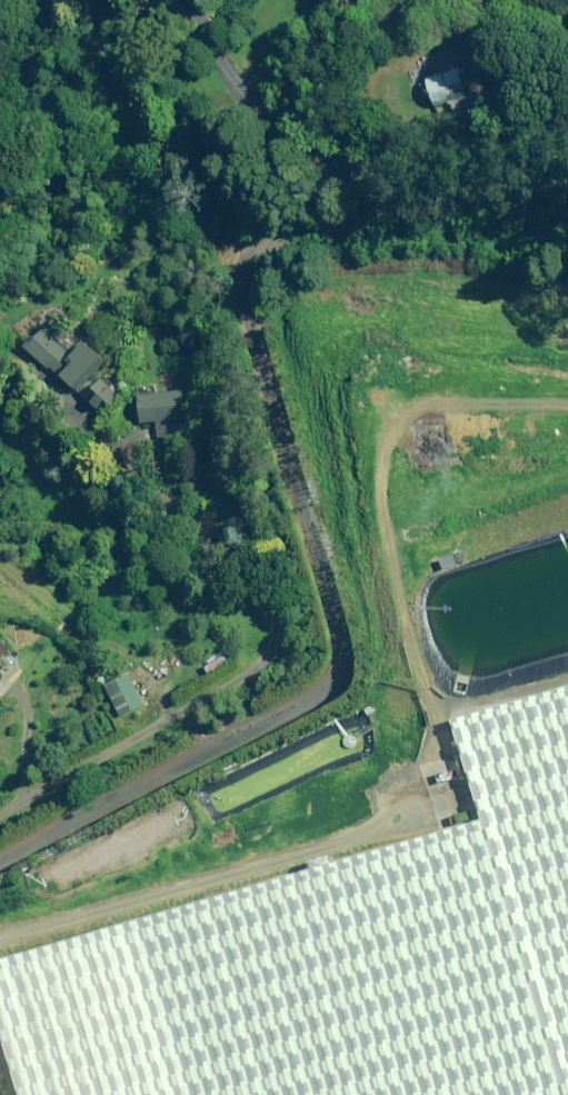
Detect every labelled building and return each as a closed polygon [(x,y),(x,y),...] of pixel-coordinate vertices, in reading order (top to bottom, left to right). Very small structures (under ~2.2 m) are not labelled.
[(470,96),(462,68),(430,77),(437,105),(470,96)] [(483,102),(455,103),(455,120),(484,119),(483,102)] [(68,328),(54,316),(34,339),(31,337),(23,346),(48,369),(50,368),(77,391),(105,361),(84,342),(70,357),(65,353),(67,351),(56,342),(68,328)] [(117,392),(103,380),(86,398),(100,411),(117,392)] [(183,390),(138,394),(140,423),(185,419),(183,390)] [(0,637),(0,658),(11,649),(0,637)] [(223,656),(204,668),(209,676),(228,664),(223,656)] [(128,673),(104,684),(120,717),(144,705),(128,673)] [(442,735),(549,1094),(567,1094),(567,698),(442,735)] [(457,829),(0,965),(0,1043),(15,1094),(536,1094),(457,829)]
